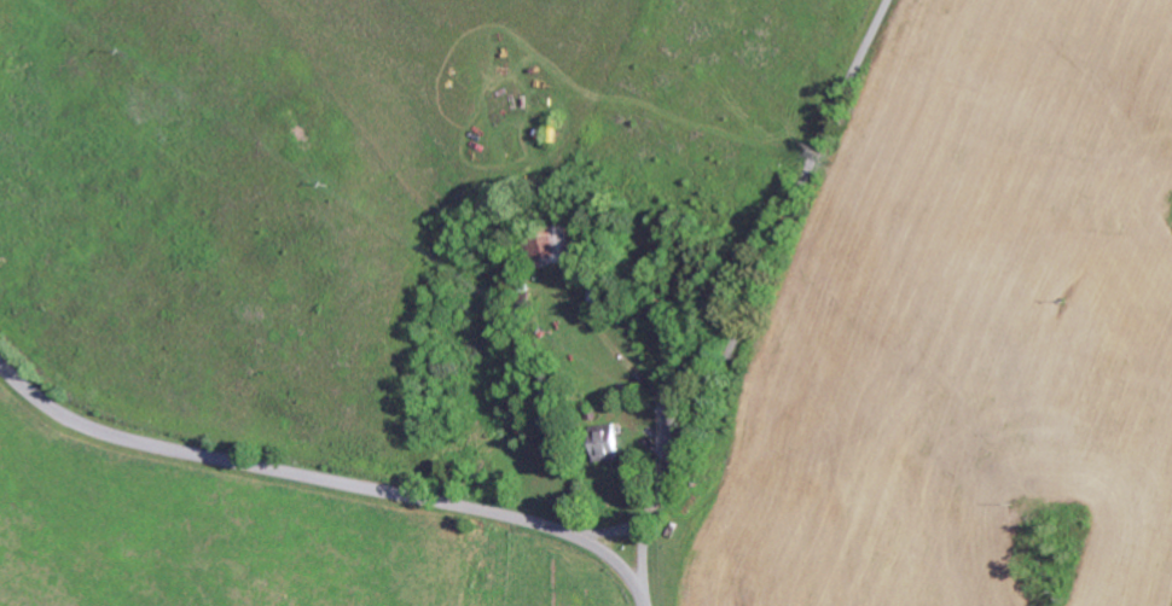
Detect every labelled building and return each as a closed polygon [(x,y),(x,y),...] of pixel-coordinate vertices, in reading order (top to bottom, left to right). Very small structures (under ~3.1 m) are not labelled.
[(623,458),(621,436),(614,437),(613,428),(596,430),(599,460),(623,458)]
